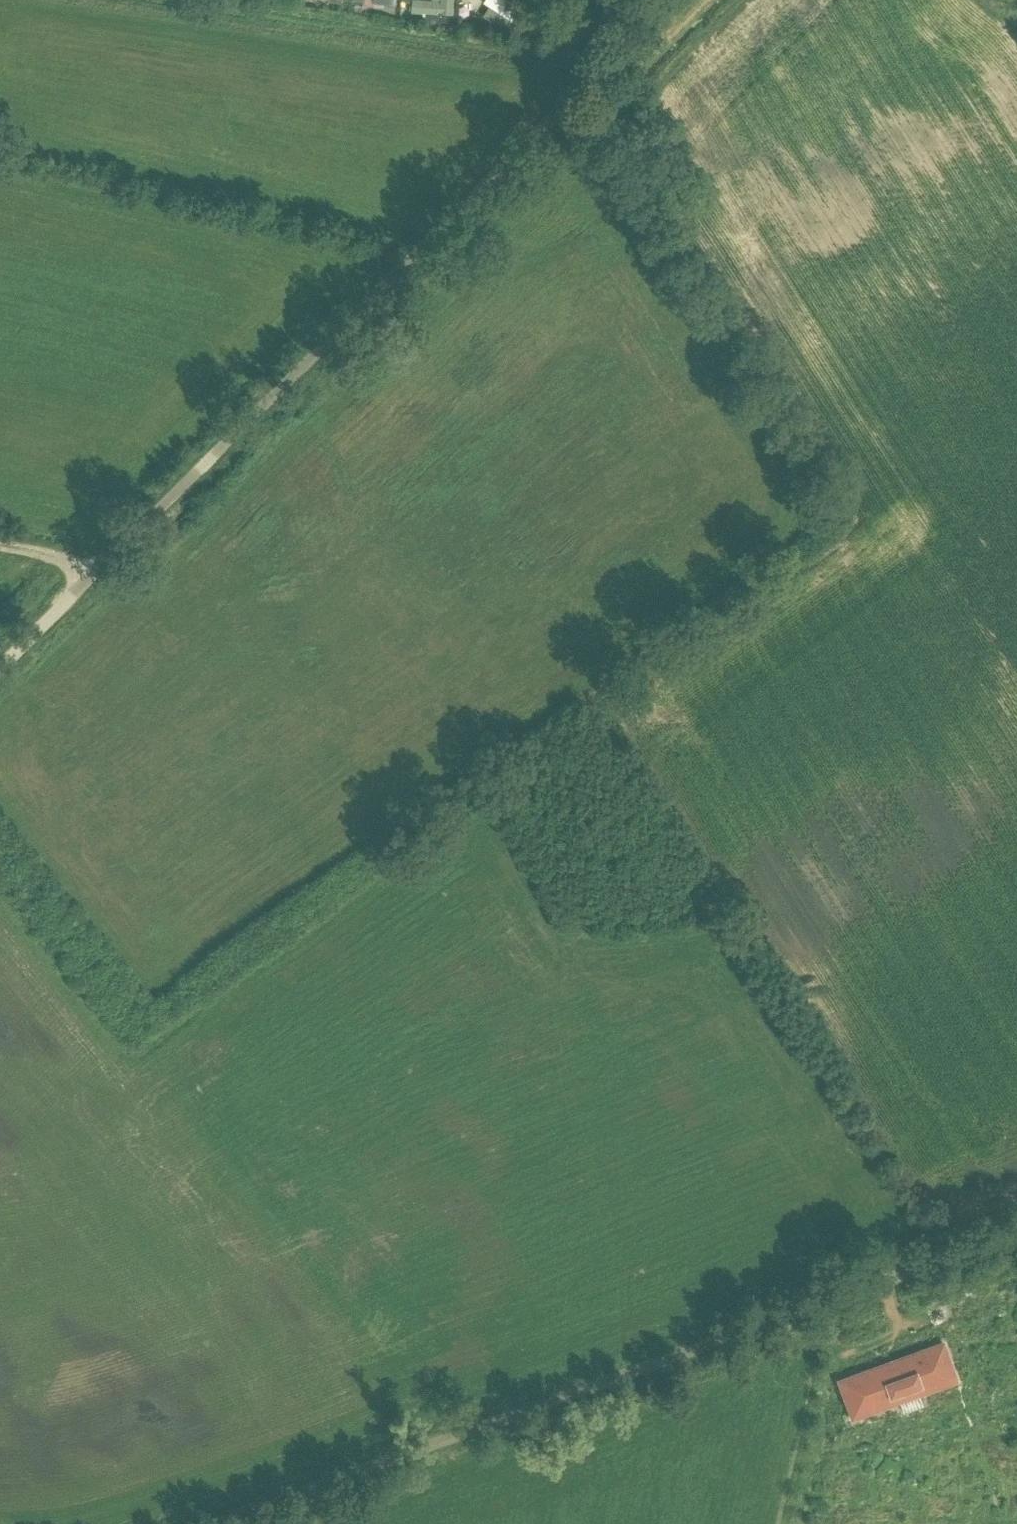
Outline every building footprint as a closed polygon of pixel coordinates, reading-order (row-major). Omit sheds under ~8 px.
[(441,4),(413,2),(412,16),(453,19),(455,0),(441,0),(441,4)] [(503,25),(517,4),(510,0),(490,0),(482,12),(503,25)] [(870,1370),(840,1381),(853,1418),(956,1380),(943,1344),(892,1362),(870,1370)] [(911,1412),(930,1409),(929,1400),(909,1403),(911,1412)]
